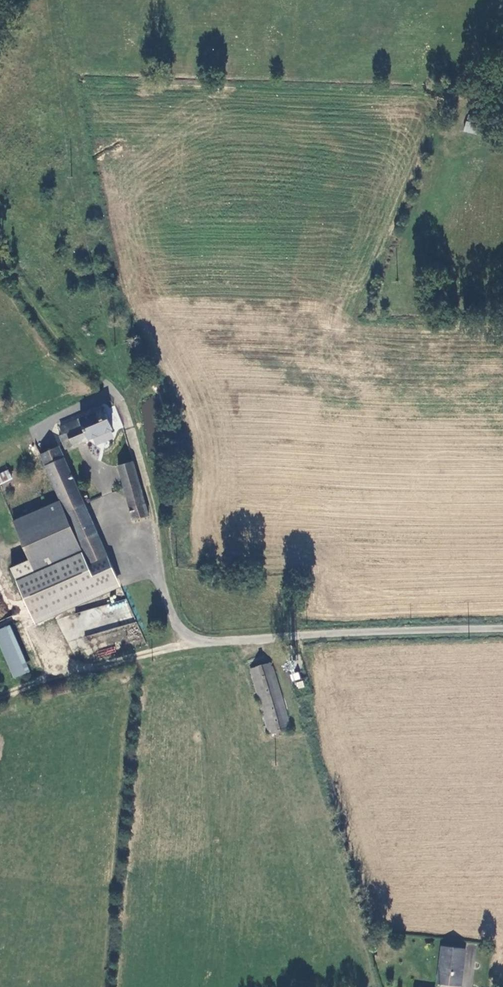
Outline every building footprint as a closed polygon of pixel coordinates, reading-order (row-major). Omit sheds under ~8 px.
[(466,120),(463,131),(476,134),(479,124),(466,120)] [(103,407),(60,425),(62,431),(59,432),(64,446),(111,427),(103,407)] [(64,506),(82,498),(58,442),(39,450),(60,496),(64,506)] [(148,514),(131,459),(115,464),(132,519),(148,514)] [(0,469),(0,478),(11,473),(7,466),(0,469)] [(29,556),(10,564),(31,611),(116,574),(82,498),(64,506),(60,496),(12,517),(29,556)] [(0,624),(0,641),(14,673),(25,668),(5,622),(0,624)] [(252,664),(251,665),(269,725),(271,725),(271,728),(291,722),(290,719),(291,719),(273,658),(272,658),(271,656),(251,662),(252,664)] [(301,672),(299,666),(292,668),(294,674),(301,672)] [(366,939),(365,949),(374,949),(374,939),(366,939)] [(437,946),(436,984),(459,984),(461,947),(437,946)]
